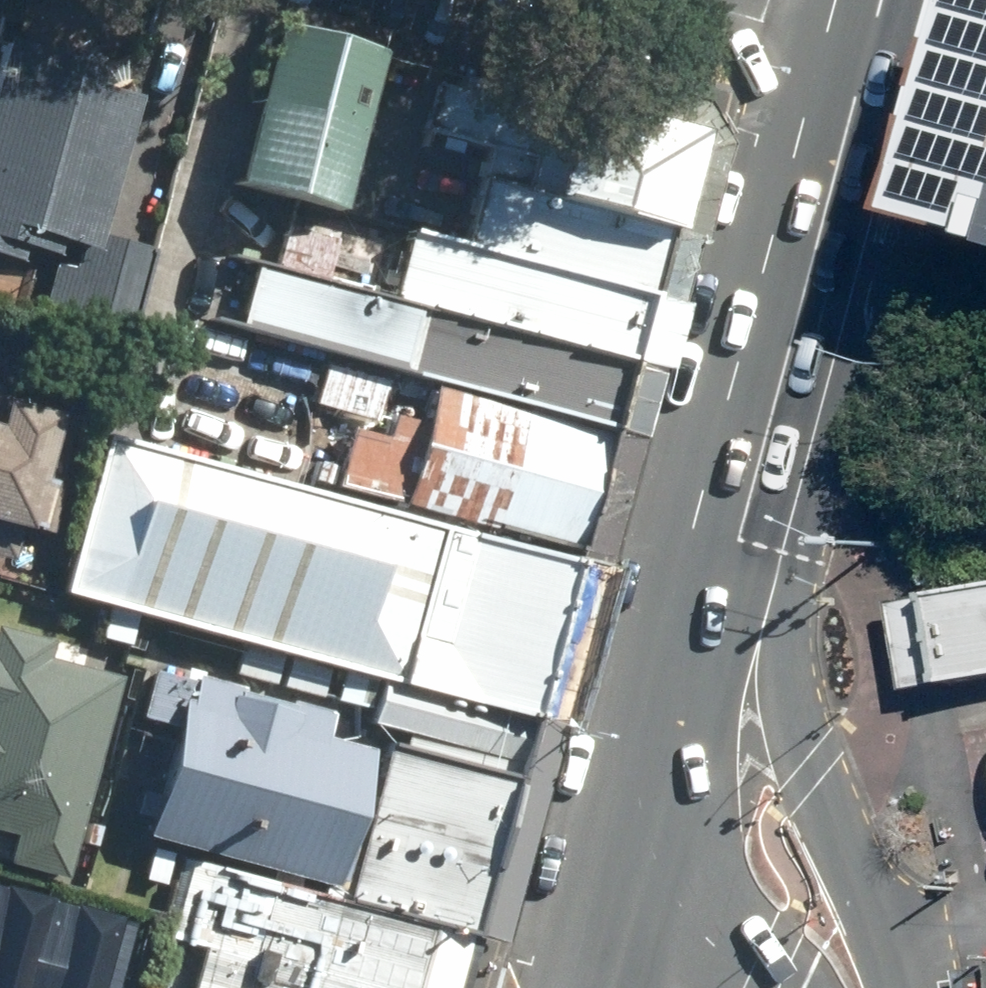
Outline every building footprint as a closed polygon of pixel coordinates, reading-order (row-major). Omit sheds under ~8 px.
[(30,0),(19,0),(0,84),(0,239),(112,264),(165,30),(30,0)] [(375,55),(268,28),(226,186),(332,213),(375,55)] [(450,244),(643,298),(691,135),(430,69),(411,131),(478,150),(450,244)] [(961,225),(985,232),(985,132),(961,225)] [(379,295),(625,361),(643,298),(450,244),(395,230),(379,295)] [(426,383),(604,432),(625,361),(379,295),(244,259),(224,328),(426,383)] [(342,426),(326,483),(571,551),(604,432),(426,383),(409,444),(342,426)] [(0,399),(0,508),(27,512),(46,408),(0,399)] [(95,440),(55,596),(142,619),(370,678),(522,718),(567,564),(95,440)] [(944,685),(985,678),(985,588),(928,598),(944,685)] [(0,649),(0,830),(54,844),(100,676),(0,649)] [(181,673),(138,834),(326,886),(364,749),(319,737),(323,710),(181,673)] [(370,678),(359,722),(509,764),(522,718),(370,678)] [(376,741),(331,899),(461,931),(505,777),(376,741)] [(461,931),(331,899),(167,857),(152,913),(147,934),(193,947),(181,987),(444,987),(461,931)] [(124,922),(0,888),(0,987),(106,987),(124,922)] [(979,964),(965,966),(947,969),(950,987),(983,987),(979,964)]
